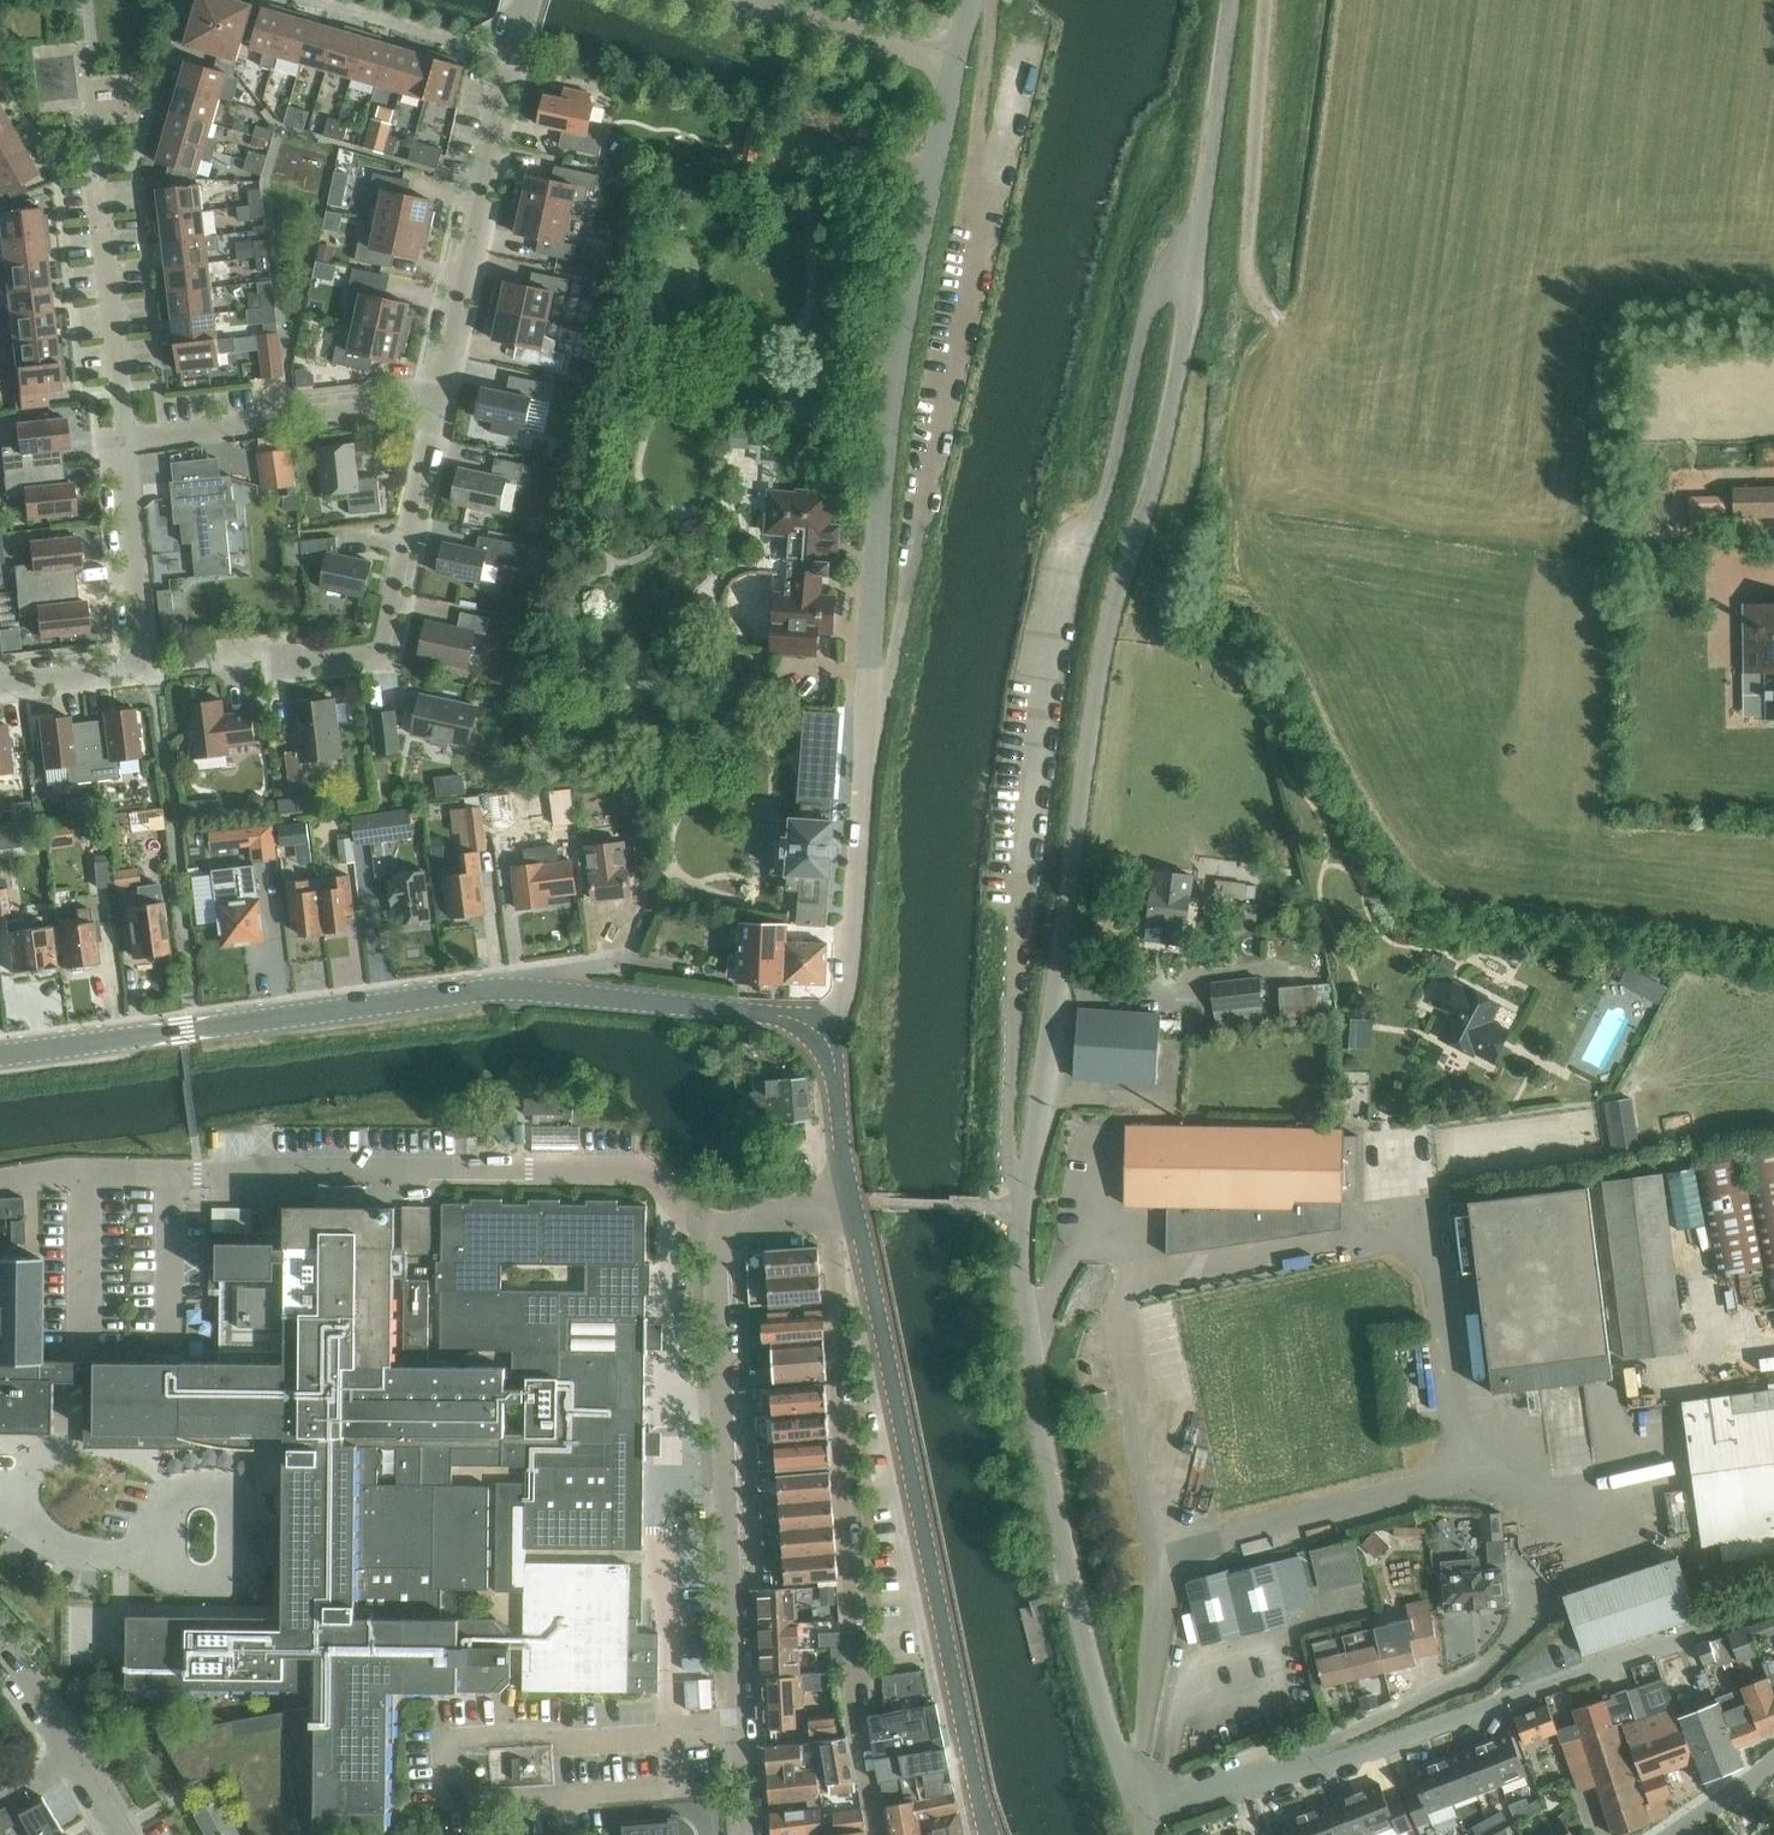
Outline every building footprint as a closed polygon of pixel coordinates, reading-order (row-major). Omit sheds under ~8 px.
[(277,56),(291,9),(273,4),(271,9),(263,7),(259,22),(250,19),(254,5),(239,0),(200,0),(187,45),(205,50),(205,51),(219,55),(216,64),(235,69),(245,39),(254,41),(252,48),(277,56)] [(277,56),(302,63),(314,22),(308,20),(310,15),(291,9),(277,56)] [(302,63),(327,70),(339,30),(314,22),(302,63)] [(327,70),(352,77),(366,31),(347,26),(346,31),(339,30),(327,70)] [(352,77),(377,84),(389,44),(383,42),(384,36),(366,31),(352,77)] [(377,84),(402,92),(414,51),(389,44),(377,84)] [(402,92),(427,99),(440,53),(422,47),(420,53),(414,51),(402,92)] [(440,53),(427,99),(453,106),(465,66),(457,64),(459,58),(440,53)] [(180,66),(175,84),(221,98),(228,72),(187,60),(186,68),(180,66)] [(175,105),(173,111),(213,123),(221,98),(175,84),(169,103),(175,105)] [(589,104),(591,93),(566,88),(563,98),(546,95),(540,125),(571,131),(567,148),(600,155),(604,137),(601,136),(603,126),(591,120),(595,105),(589,104)] [(285,124),(305,130),(310,111),(290,105),(285,124)] [(374,117),(365,147),(375,150),(384,152),(389,134),(393,122),(392,122),(395,109),(380,105),(377,118),(374,117)] [(12,127),(0,107),(0,133),(12,127)] [(165,116),(160,134),(215,151),(218,140),(210,137),(213,123),(173,111),(171,118),(165,116)] [(325,135),(335,138),(340,120),(330,117),(325,135)] [(340,120),(335,138),(345,141),(350,123),(340,120)] [(255,135),(274,140),(276,130),(258,125),(255,135)] [(750,125),(748,137),(767,140),(769,128),(750,125)] [(24,149),(12,127),(0,133),(0,163),(24,149)] [(154,197),(156,216),(204,210),(201,183),(188,185),(187,178),(188,172),(199,174),(203,159),(212,162),(215,151),(160,134),(155,153),(160,155),(158,162),(170,166),(167,176),(169,187),(159,188),(160,196),(154,197)] [(389,134),(384,152),(394,156),(400,137),(389,134)] [(255,135),(252,145),(271,150),(274,140),(255,135)] [(409,160),(438,169),(443,154),(444,149),(414,142),(409,160)] [(0,163),(0,192),(1,195),(7,192),(10,197),(28,191),(23,182),(38,174),(24,149),(0,163)] [(251,150),(248,160),(266,166),(269,155),(251,150)] [(361,181),(363,157),(343,156),(342,180),(361,181)] [(266,166),(248,160),(245,170),(263,175),(266,166)] [(521,183),(517,203),(572,214),(575,198),(587,201),(590,189),(597,191),(600,175),(563,167),(560,181),(529,175),(527,185),(521,183)] [(381,205),(378,218),(432,230),(436,211),(430,210),(433,200),(402,193),(405,179),(375,172),(369,198),(381,205)] [(740,187),(734,193),(736,201),(744,203),(750,197),(747,189),(740,187)] [(250,190),(251,205),(264,203),(263,188),(250,190)] [(1,239),(49,233),(47,214),(41,215),(40,207),(30,208),(29,198),(11,205),(11,210),(0,212),(0,225),(1,239)] [(264,203),(251,205),(253,219),(266,218),(264,203)] [(572,214),(517,203),(513,222),(519,223),(517,233),(548,240),(545,254),(574,260),(578,245),(565,242),(572,214)] [(251,205),(239,206),(240,220),(253,219),(251,205)] [(164,234),(165,241),(207,236),(204,210),(156,216),(158,235),(164,234)] [(432,230),(378,218),(375,233),(362,233),(356,259),(386,266),(389,252),(420,258),(423,248),(428,249),(432,230)] [(1,239),(4,264),(47,259),(46,253),(51,252),(49,233),(1,239)] [(165,241),(168,267),(210,262),(209,251),(221,249),(219,234),(207,236),(165,241)] [(255,241),(257,256),(270,255),(268,239),(255,241)] [(320,244),(317,259),(331,263),(334,247),(320,244)] [(270,255),(257,256),(259,271),(272,269),(270,255)] [(4,264),(7,290),(50,285),(47,259),(4,264)] [(168,267),(171,293),(213,287),(210,262),(168,267)] [(359,308),(356,322),(410,334),(414,315),(409,313),(411,303),(386,298),(391,277),(384,275),(355,269),(353,276),(350,292),(346,306),(359,308)] [(499,290),(495,308),(549,320),(555,292),(567,295),(570,279),(540,273),(537,287),(507,281),(504,291),(499,290)] [(582,300),(602,304),(607,280),(587,276),(582,300)] [(7,290),(11,316),(52,311),(50,285),(7,290)] [(171,293),(174,318),(216,313),(213,287),(171,293)] [(263,308),(276,306),(275,291),(262,293),(263,308)] [(263,308),(251,309),(253,324),(265,323),(278,321),(276,306),(263,308)] [(549,320),(495,308),(490,328),(496,329),(494,339),(525,345),(522,360),(544,365),(563,369),(567,353),(555,351),(558,340),(546,334),(549,320)] [(11,316),(13,342),(55,337),(52,311),(11,316)] [(169,326),(171,345),(219,339),(216,313),(174,318),(175,325),(169,326)] [(410,334),(356,322),(353,336),(340,337),(334,363),(364,369),(367,355),(398,361),(400,352),(406,353),(410,334)] [(259,334),(264,378),(285,376),(279,332),(259,334)] [(13,342),(16,367),(64,362),(62,342),(56,343),(55,337),(13,342)] [(219,339),(171,345),(173,364),(179,363),(180,371),(190,369),(191,376),(210,373),(209,367),(222,366),(221,353),(236,351),(235,337),(219,339)] [(573,355),(569,375),(585,379),(589,359),(573,355)] [(64,362),(16,367),(19,392),(14,393),(16,410),(50,405),(48,391),(62,389),(61,381),(66,381),(64,362)] [(308,370),(296,371),(297,388),(315,387),(314,376),(308,370)] [(194,403),(262,394),(260,373),(192,381),(194,403)] [(477,417),(495,420),(493,431),(518,437),(521,426),(526,427),(532,398),(545,401),(549,383),(518,377),(515,393),(484,387),(477,417)] [(1,447),(4,472),(63,466),(62,449),(69,448),(65,417),(51,419),(50,415),(36,417),(37,421),(17,423),(20,445),(1,447)] [(732,446),(747,447),(749,432),(733,430),(732,446)] [(289,437),(260,440),(260,441),(261,453),(265,481),(266,488),(296,484),(291,450),(289,438),(289,437)] [(320,447),(325,494),(349,491),(351,514),(383,510),(379,477),(360,479),(356,443),(320,447)] [(555,449),(553,459),(569,462),(572,447),(562,444),(555,449)] [(453,503),(500,513),(508,478),(522,480),(525,464),(497,457),(493,474),(461,467),(453,503)] [(200,479),(172,481),(174,495),(176,522),(182,521),(184,544),(198,542),(199,551),(195,551),(198,577),(233,574),(228,520),(240,519),(238,504),(235,504),(233,476),(217,477),(216,465),(199,466),(200,479)] [(63,466),(4,472),(7,498),(25,496),(28,517),(47,516),(47,520),(62,518),(61,514),(75,513),(73,482),(66,483),(63,466)] [(1734,486),(1734,496),(1690,497),(1690,517),(1773,515),(1773,485),(1734,486)] [(296,491),(284,492),(287,513),(299,511),(296,491)] [(794,558),(793,573),(791,594),(778,594),(774,651),(817,654),(819,630),(833,631),(836,598),(821,597),(823,575),(830,575),(834,525),(827,525),(829,496),(772,492),(768,532),(791,534),(789,557),(794,558)] [(14,565),(17,591),(77,584),(75,567),(82,566),(81,560),(78,536),(64,537),(63,533),(49,534),(50,539),(30,541),(33,563),(14,565)] [(438,572),(482,581),(486,561),(526,569),(532,546),(509,541),(480,535),(477,549),(445,542),(438,572)] [(322,587),(365,597),(373,561),(339,554),(337,537),(302,540),(305,565),(327,563),(322,587)] [(77,584),(17,591),(20,616),(38,614),(41,636),(60,634),(60,638),(75,637),(74,632),(88,630),(86,607),(85,600),(79,601),(77,584)] [(172,590),(158,592),(160,621),(175,620),(172,590)] [(1743,674),(1752,674),(1752,685),(1767,685),(1768,717),(1773,717),(1773,603),(1741,603),(1743,674)] [(420,656),(468,667),(476,631),(487,634),(490,617),(463,612),(459,628),(428,621),(427,625),(423,627),(422,635),(424,638),(420,656)] [(433,738),(431,743),(450,747),(451,742),(470,746),(479,706),(422,694),(419,707),(413,734),(433,738)] [(287,752),(290,781),(305,779),(303,760),(341,755),(335,699),(296,704),(301,750),(287,752)] [(187,704),(193,757),(230,753),(230,746),(256,743),(253,711),(226,714),(225,700),(187,704)] [(104,719),(87,721),(95,780),(120,777),(118,759),(139,756),(137,738),(142,737),(140,722),(136,723),(134,709),(104,712),(104,719)] [(374,713),(379,753),(400,751),(396,710),(374,713)] [(806,712),(801,802),(806,802),(805,820),(834,821),(841,714),(806,712)] [(95,780),(87,721),(71,723),(70,716),(39,720),(41,734),(37,735),(38,749),(43,749),(45,767),(67,765),(69,783),(95,780)] [(12,771),(10,753),(14,752),(13,737),(8,738),(7,723),(0,724),(0,773),(12,771)] [(467,779),(468,758),(439,756),(438,777),(467,779)] [(481,795),(466,797),(467,800),(468,808),(482,806),(481,799),(481,795)] [(496,796),(498,823),(514,821),(512,795),(496,796)] [(91,796),(79,798),(81,813),(93,812),(91,796)] [(205,800),(190,800),(191,816),(206,815),(205,800)] [(14,804),(15,824),(31,823),(29,803),(14,804)] [(448,875),(448,879),(445,882),(446,890),(450,892),(452,917),(473,914),(485,913),(483,889),(485,889),(481,852),(487,851),(482,806),(468,808),(473,852),(465,852),(467,872),(448,875)] [(409,811),(377,815),(381,841),(413,837),(416,836),(421,872),(423,871),(424,878),(433,876),(424,809),(409,811)] [(381,841),(377,815),(357,818),(361,844),(372,842),(381,841)] [(778,818),(774,875),(791,876),(790,890),(802,891),(799,924),(827,927),(830,879),(831,879),(832,859),(833,859),(839,855),(839,847),(834,841),(835,822),(834,821),(805,820),(778,818)] [(247,826),(212,830),(214,850),(251,845),(253,860),(255,859),(278,857),(274,823),(249,826),(247,826)] [(307,823),(279,827),(282,845),(310,842),(307,823)] [(20,825),(0,827),(0,848),(22,845),(20,825)] [(443,836),(432,838),(433,847),(444,846),(443,836)] [(339,840),(342,863),(355,861),(353,845),(352,839),(339,840)] [(630,895),(626,864),(635,863),(633,848),(625,849),(625,843),(588,847),(592,878),(595,900),(630,895)] [(513,867),(518,908),(541,905),(540,898),(575,893),(572,861),(558,863),(557,846),(526,850),(528,865),(513,867)] [(182,895),(203,894),(201,859),(179,861),(182,895)] [(93,862),(96,889),(113,888),(110,861),(93,862)] [(254,864),(217,868),(221,903),(217,904),(219,922),(224,921),(227,945),(244,943),(265,940),(263,925),(264,925),(264,921),(263,921),(261,902),(255,863),(254,864)] [(113,869),(115,887),(141,884),(139,866),(127,868),(113,869)] [(395,881),(391,882),(393,901),(394,905),(398,905),(400,923),(429,919),(423,871),(395,875),(395,881)] [(1149,917),(1150,917),(1147,939),(1165,942),(1165,944),(1181,946),(1185,922),(1187,922),(1193,877),(1155,871),(1149,917)] [(331,889),(321,891),(326,932),(347,930),(349,929),(347,914),(353,913),(349,876),(335,877),(329,878),(331,889)] [(302,882),(289,883),(294,920),(301,919),(303,935),(326,932),(321,891),(319,877),(302,879),(302,882)] [(1245,884),(1243,898),(1253,900),(1255,885),(1245,884)] [(4,915),(10,914),(7,888),(0,889),(0,916),(4,915)] [(125,896),(134,957),(168,952),(164,921),(166,921),(164,903),(146,906),(144,893),(141,894),(125,896)] [(58,922),(63,966),(86,963),(96,962),(91,928),(90,928),(88,912),(76,913),(77,919),(58,922)] [(5,922),(12,973),(35,970),(56,967),(50,926),(23,930),(22,920),(5,922)] [(740,982),(785,984),(786,942),(787,942),(788,925),(741,923),(740,926),(729,926),(728,944),(742,945),(740,982)] [(786,942),(785,984),(827,985),(828,944),(787,942),(786,942)] [(1443,953),(1438,963),(1452,970),(1457,961),(1443,953)] [(1631,968),(1622,985),(1639,994),(1648,977),(1631,968)] [(1214,983),(1217,1025),(1331,1014),(1329,983),(1279,988),(1279,982),(1260,984),(1259,978),(1214,983)] [(1454,1013),(1441,1038),(1473,1055),(1499,1004),(1467,988),(1466,989),(1455,984),(1442,1007),(1454,1013)] [(1075,1077),(1158,1083),(1162,1016),(1080,1011),(1075,1077)] [(1343,1019),(1341,1047),(1356,1048),(1358,1020),(1343,1019)] [(1344,1105),(1370,1106),(1371,1072),(1344,1072),(1344,1105)] [(767,1081),(756,1082),(758,1107),(770,1106),(771,1124),(812,1121),(809,1078),(767,1081)] [(1669,1115),(1690,1110),(1687,1097),(1665,1102),(1669,1115)] [(532,1098),(523,1098),(523,1113),(533,1113),(571,1113),(571,1098),(532,1098)] [(1613,1101),(1622,1156),(1640,1153),(1631,1098),(1613,1101)] [(579,1126),(532,1126),(532,1152),(579,1153),(579,1131),(579,1126)] [(1169,1205),(1168,1253),(1342,1228),(1343,1201),(1357,1201),(1358,1137),(1343,1137),(1344,1130),(1337,1130),(1182,1127),(1128,1126),(1127,1204),(1169,1205)] [(1773,1307),(1773,1150),(1745,1155),(1773,1307)] [(1698,1167),(1719,1275),(1763,1266),(1743,1158),(1698,1167)] [(1603,1182),(1626,1359),(1686,1351),(1664,1174),(1603,1182)] [(1450,1204),(1460,1276),(1478,1274),(1494,1394),(1614,1378),(1589,1187),(1450,1204)] [(25,1244),(23,1196),(0,1197),(0,1245),(25,1244)] [(289,1234),(256,1234),(253,1234),(221,1234),(221,1309),(221,1351),(266,1352),(266,1362),(97,1360),(97,1379),(96,1433),(180,1434),(180,1437),(199,1443),(218,1448),(238,1451),(247,1452),(256,1452),(256,1434),(286,1434),(286,1443),(286,1491),(286,1493),(285,1493),(285,1500),(286,1500),(285,1532),(271,1532),(271,1539),(271,1547),(285,1547),(285,1579),(284,1579),(284,1587),(285,1587),(284,1616),(255,1616),(255,1615),(248,1615),(221,1615),(213,1614),(213,1615),(201,1615),(201,1614),(196,1614),(196,1615),(169,1615),(169,1614),(161,1614),(129,1614),(128,1687),(161,1687),(161,1688),(168,1688),(168,1687),(195,1688),(200,1688),(212,1688),(220,1688),(247,1688),(247,1689),(254,1689),(254,1688),(282,1689),(289,1689),(318,1689),(318,1706),(209,1726),(161,1735),(188,1782),(240,1772),(252,1834),(302,1834),(282,1726),(318,1727),(318,1738),(317,1738),(317,1743),(318,1743),(317,1770),(317,1778),(317,1805),(316,1805),(316,1810),(317,1810),(317,1827),(389,1828),(389,1811),(390,1811),(390,1806),(389,1806),(390,1778),(390,1771),(390,1741),(395,1741),(396,1690),(460,1691),(490,1691),(494,1691),(512,1673),(512,1636),(494,1618),(460,1618),(443,1618),(444,1598),(444,1588),(490,1589),(491,1485),(454,1484),(454,1464),(503,1465),(528,1465),(527,1504),(515,1504),(514,1586),(525,1586),(524,1673),(524,1690),(629,1691),(630,1632),(631,1563),(527,1562),(527,1548),(615,1549),(645,1549),(646,1460),(647,1460),(648,1454),(645,1454),(645,1450),(655,1451),(656,1443),(656,1436),(646,1436),(646,1432),(648,1432),(648,1426),(646,1426),(646,1386),(647,1354),(649,1354),(649,1348),(647,1348),(647,1345),(656,1345),(657,1336),(657,1328),(647,1328),(647,1324),(649,1324),(649,1318),(647,1318),(648,1294),(652,1294),(653,1263),(648,1263),(648,1205),(620,1205),(620,1200),(588,1200),(588,1205),(562,1204),(562,1200),(531,1199),(531,1204),(504,1204),(504,1199),(473,1198),(473,1203),(444,1203),(444,1207),(443,1260),(438,1260),(438,1291),(443,1292),(442,1349),(514,1350),(514,1377),(507,1377),(507,1367),(445,1366),(445,1361),(429,1361),(430,1279),(406,1279),(405,1349),(395,1349),(396,1261),(396,1208),(289,1207),(289,1234)] [(432,1255),(432,1208),(404,1207),(404,1255),(432,1255)] [(225,1209),(214,1209),(214,1234),(221,1234),(253,1234),(253,1209),(225,1209)] [(748,1251),(750,1278),(822,1275),(820,1247),(748,1251)] [(55,1433),(55,1379),(22,1378),(22,1364),(38,1364),(38,1360),(39,1257),(0,1257),(0,1433),(55,1433)] [(822,1275),(750,1278),(750,1284),(751,1306),(757,1306),(823,1302),(822,1275)] [(770,1320),(765,1320),(765,1335),(752,1336),(749,1336),(750,1341),(766,1341),(766,1343),(825,1340),(824,1311),(807,1312),(807,1318),(790,1319),(790,1313),(788,1312),(769,1314),(770,1320)] [(773,1344),(775,1383),(827,1380),(824,1341),(773,1344)] [(22,1378),(55,1379),(75,1379),(97,1379),(97,1360),(75,1360),(38,1360),(38,1364),(22,1364),(22,1378)] [(755,1389),(757,1416),(828,1413),(826,1385),(755,1389)] [(1685,1402),(1703,1545),(1722,1542),(1724,1560),(1773,1554),(1773,1389),(1685,1402)] [(1112,1411),(1108,1394),(1096,1397),(1100,1414),(1112,1411)] [(757,1416),(759,1444),(830,1439),(828,1413),(757,1416)] [(830,1439),(759,1444),(761,1471),(832,1467),(830,1439)] [(767,1489),(768,1502),(768,1503),(833,1499),(831,1472),(759,1476),(760,1490),(767,1489)] [(782,1515),(783,1528),(783,1529),(835,1526),(833,1499),(768,1503),(768,1502),(761,1502),(762,1516),(782,1515)] [(1498,1512),(1482,1514),(1484,1540),(1487,1540),(1489,1562),(1507,1560),(1506,1538),(1503,1512),(1498,1512)] [(784,1542),(785,1555),(785,1556),(837,1553),(835,1526),(783,1529),(783,1528),(763,1529),(764,1543),(784,1542)] [(1394,1526),(1394,1536),(1415,1537),(1415,1527),(1394,1526)] [(1374,1531),(1361,1544),(1369,1552),(1382,1538),(1374,1531)] [(1194,1579),(1189,1585),(1204,1644),(1291,1623),(1287,1610),(1313,1604),(1309,1586),(1321,1582),(1364,1572),(1356,1540),(1312,1551),(1312,1550),(1298,1553),(1299,1556),(1230,1573),(1230,1570),(1194,1579)] [(785,1556),(785,1555),(765,1556),(766,1570),(786,1569),(787,1583),(839,1580),(837,1553),(785,1556)] [(1678,1557),(1564,1595),(1569,1609),(1584,1655),(1698,1616),(1678,1557)] [(1444,1574),(1448,1611),(1506,1606),(1503,1569),(1444,1574)] [(760,1589),(762,1623),(799,1622),(797,1587),(760,1589)] [(837,1587),(823,1587),(824,1603),(838,1603),(837,1587)] [(1410,1621),(1376,1629),(1387,1672),(1417,1664),(1416,1658),(1421,1657),(1420,1651),(1437,1647),(1437,1635),(1432,1616),(1429,1598),(1406,1602),(1410,1621)] [(814,1625),(832,1626),(833,1612),(815,1611),(814,1625)] [(1750,1625),(1755,1639),(1773,1633),(1773,1617),(1750,1625)] [(762,1623),(763,1650),(800,1648),(799,1622),(762,1623)] [(1750,1625),(1729,1633),(1739,1661),(1760,1654),(1755,1639),(1750,1625)] [(682,1656),(706,1655),(704,1626),(681,1628),(682,1656)] [(1376,1629),(1346,1635),(1356,1679),(1387,1672),(1376,1629)] [(643,1632),(630,1632),(629,1691),(656,1691),(661,1690),(661,1672),(661,1633),(643,1632)] [(1356,1679),(1346,1635),(1313,1643),(1324,1686),(1356,1679)] [(842,1636),(826,1636),(826,1648),(842,1648),(842,1636)] [(1715,1660),(1718,1667),(1732,1661),(1722,1636),(1697,1644),(1703,1664),(1715,1660)] [(1453,1669),(1489,1656),(1482,1638),(1446,1651),(1453,1669)] [(763,1650),(764,1677),(798,1675),(801,1675),(801,1661),(800,1648),(763,1650)] [(817,1648),(800,1648),(801,1661),(818,1660),(817,1648)] [(1674,1652),(1658,1658),(1664,1675),(1665,1678),(1688,1670),(1681,1650),(1674,1652)] [(1770,1683),(1773,1694),(1773,1658),(1763,1661),(1770,1683)] [(898,1672),(894,1673),(897,1694),(901,1694),(930,1690),(927,1668),(898,1672)] [(684,1701),(708,1699),(707,1671),(683,1672),(684,1701)] [(798,1675),(764,1677),(767,1728),(799,1726),(798,1706),(799,1706),(798,1675)] [(1598,1785),(1615,1834),(1618,1834),(1651,1824),(1651,1822),(1671,1815),(1665,1799),(1673,1797),(1664,1774),(1696,1762),(1678,1716),(1677,1712),(1674,1705),(1665,1678),(1614,1696),(1624,1722),(1614,1725),(1582,1737),(1599,1785),(1598,1785)] [(1745,1692),(1762,1738),(1773,1733),(1773,1694),(1770,1683),(1745,1692)] [(1738,1690),(1718,1698),(1736,1748),(1762,1738),(1745,1692),(1739,1694),(1738,1690)] [(873,1736),(877,1758),(947,1748),(943,1724),(939,1703),(934,1704),(933,1698),(928,1694),(897,1699),(893,1705),(894,1711),(870,1715),(873,1736)] [(1563,1744),(1563,1745),(1575,1740),(1582,1737),(1614,1725),(1611,1718),(1617,1716),(1611,1698),(1574,1711),(1579,1726),(1558,1731),(1561,1744),(1563,1744)] [(1717,1698),(1677,1712),(1678,1716),(1696,1762),(1703,1782),(1744,1766),(1717,1698)] [(1561,1744),(1558,1731),(1549,1706),(1515,1719),(1525,1745),(1557,1733),(1561,1744)] [(810,1715),(812,1742),(818,1770),(827,1769),(829,1785),(831,1785),(856,1781),(850,1737),(838,1739),(836,1712),(810,1715)] [(1511,1733),(1486,1742),(1498,1773),(1502,1785),(1527,1775),(1511,1733)] [(1580,1792),(1598,1785),(1599,1785),(1582,1737),(1575,1740),(1563,1745),(1580,1792)] [(818,1770),(812,1742),(803,1743),(767,1745),(770,1798),(771,1802),(788,1801),(823,1799),(818,1770)] [(1486,1742),(1462,1751),(1478,1794),(1502,1785),(1498,1773),(1486,1742)] [(881,1781),(903,1777),(951,1769),(947,1748),(877,1758),(881,1781)] [(1462,1751),(1437,1761),(1454,1804),(1478,1794),(1462,1751)] [(1454,1804),(1437,1761),(1412,1771),(1420,1789),(1406,1795),(1419,1826),(1433,1821),(1429,1813),(1454,1804)] [(903,1777),(908,1802),(955,1791),(951,1769),(903,1777)] [(856,1781),(831,1785),(833,1795),(859,1792),(856,1781)] [(1356,1793),(1372,1834),(1400,1834),(1399,1833),(1413,1828),(1401,1797),(1388,1802),(1381,1783),(1356,1793)] [(891,1834),(923,1834),(920,1818),(959,1811),(956,1800),(955,1791),(908,1802),(886,1806),(891,1834)] [(1332,1802),(1345,1834),(1372,1834),(1356,1793),(1332,1802)] [(197,1810),(211,1834),(223,1834),(239,1826),(223,1796),(219,1799),(197,1810)] [(32,1831),(35,1834),(62,1834),(67,1832),(64,1827),(45,1797),(20,1813),(32,1831)] [(1526,1806),(1530,1815),(1546,1807),(1541,1798),(1526,1806)] [(1308,1811),(1317,1834),(1345,1834),(1332,1802),(1308,1811)] [(825,1808),(772,1814),(775,1834),(828,1834),(825,1808)] [(837,1834),(866,1831),(863,1810),(834,1814),(837,1834)] [(959,1811),(920,1818),(923,1834),(966,1834),(959,1811)] [(1308,1811),(1283,1821),(1288,1834),(1317,1834),(1308,1811)] [(1502,1811),(1488,1819),(1492,1827),(1507,1820),(1502,1811)] [(483,1824),(484,1814),(456,1812),(456,1822),(483,1824)] [(1227,1815),(1203,1824),(1206,1833),(1230,1824),(1227,1815)] [(1551,1834),(1583,1834),(1587,1832),(1581,1816),(1568,1826),(1561,1817),(1549,1826),(1554,1833),(1551,1834)] [(697,1834),(696,1831),(694,1827),(692,1824),(687,1820),(684,1818),(680,1817),(676,1817),(673,1817),(617,1822),(618,1834),(697,1834)] [(1488,1819),(1473,1827),(1478,1834),(1479,1834),(1492,1827),(1488,1819)] [(223,1834),(244,1834),(239,1826),(223,1834)]
